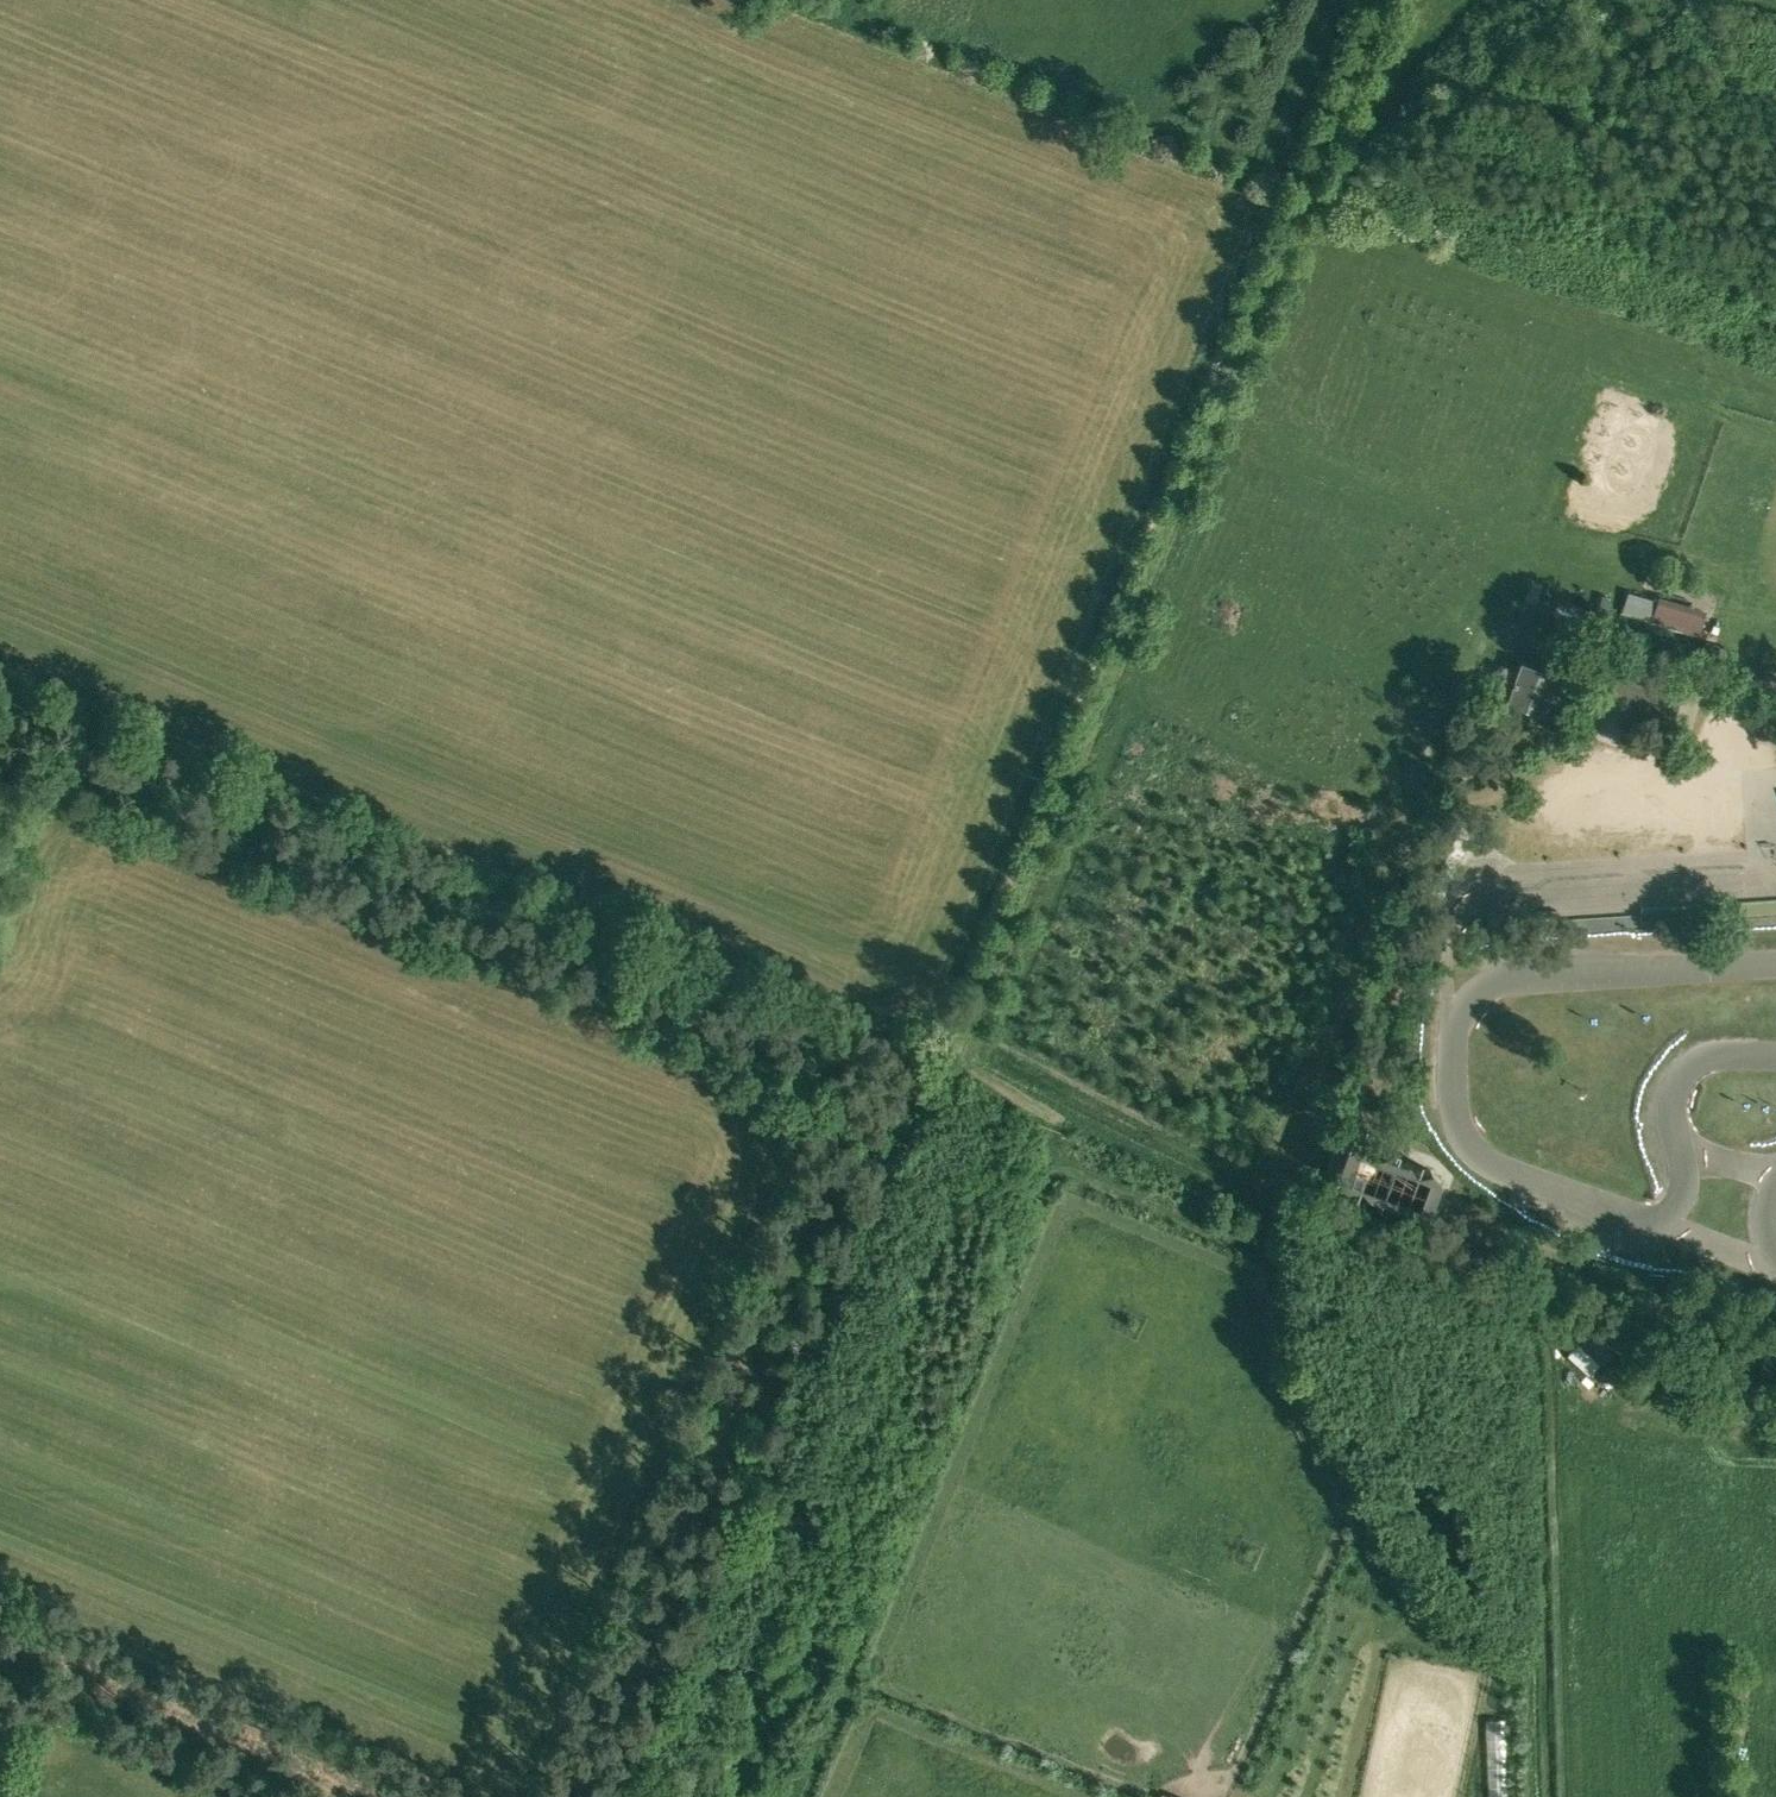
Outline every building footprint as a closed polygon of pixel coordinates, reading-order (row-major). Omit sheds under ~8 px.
[(1609,597),(1600,595),(1596,614),(1605,617),(1609,597)] [(1652,596),(1647,614),(1693,627),(1698,608),(1653,596),(1652,596)] [(1731,649),(1707,642),(1704,654),(1727,661),(1731,649)] [(1521,662),(1506,702),(1543,716),(1553,689),(1566,693),(1576,667),(1543,655),(1538,668),(1521,662)] [(1681,693),(1613,673),(1602,708),(1671,728),(1681,693)] [(1615,720),(1613,743),(1627,745),(1630,721),(1615,720)] [(1295,1092),(1309,1081),(1300,1070),(1286,1081),(1295,1092)] [(1249,1120),(1251,1139),(1268,1136),(1265,1117),(1249,1120)] [(1563,1328),(1600,1366),(1628,1339),(1591,1301),(1563,1328)]
